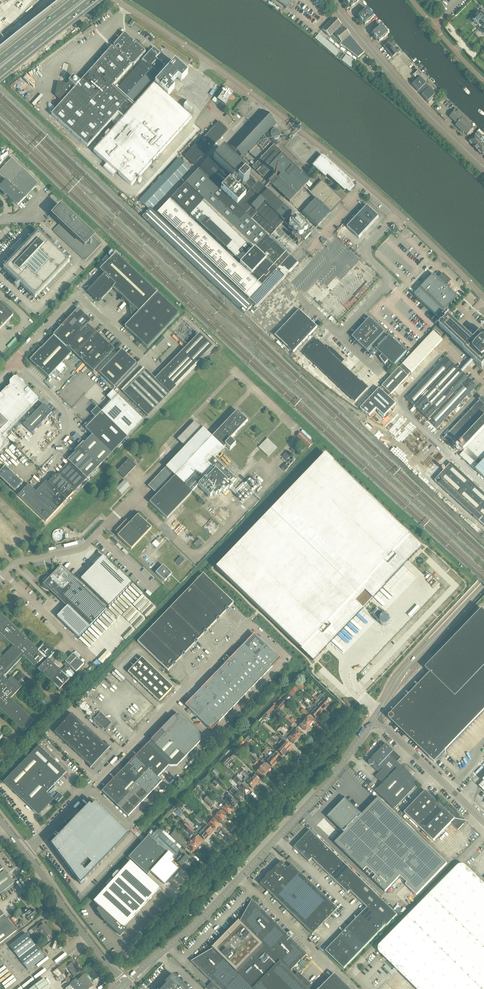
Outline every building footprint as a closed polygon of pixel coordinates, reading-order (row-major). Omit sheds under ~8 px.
[(291,1),(292,0),(275,0),(286,8),(291,1)] [(362,12),(361,12),(361,13),(360,13),(360,14),(359,14),(357,16),(360,19),(359,20),(362,23),(362,22),(365,25),(367,23),(368,23),(368,22),(369,22),(370,22),(370,21),(371,20),(373,18),(371,15),(369,11),(368,12),(366,9),(364,11),(363,11),(362,11),(362,12)] [(483,10),(473,21),(480,27),(483,23),(483,11),(483,10)] [(364,53),(341,26),(341,25),(333,18),(322,30),(329,37),(332,34),(334,36),(333,37),(335,40),(337,38),(341,43),(339,44),(357,58),(364,53)] [(380,26),(378,28),(377,28),(376,29),(375,29),(375,30),(374,31),(372,33),(374,36),(373,37),(376,40),(377,39),(379,42),(381,40),(382,40),(383,39),(384,39),(384,38),(385,38),(385,37),(388,35),(385,32),(386,32),(383,28),(383,29),(380,26)] [(154,84),(161,77),(158,75),(165,67),(156,59),(160,53),(154,48),(142,61),(143,61),(118,89),(120,92),(118,94),(112,88),(133,64),(134,65),(134,64),(145,53),(145,52),(124,34),(124,33),(124,34),(80,83),(73,77),(68,82),(68,83),(69,83),(66,87),(65,86),(59,85),(56,95),(63,101),(51,115),(87,147),(118,114),(123,119),(111,133),(108,131),(105,135),(107,137),(93,152),(106,164),(103,168),(112,176),(116,172),(131,186),(191,119),(163,93),(163,92),(154,84)] [(392,57),(397,54),(400,51),(390,38),(383,45),(384,46),(383,47),(392,57)] [(174,62),(161,77),(154,84),(163,92),(168,96),(174,89),(170,86),(177,78),(181,81),(187,74),(174,62)] [(412,76),(413,76),(417,80),(412,85),(429,103),(440,93),(423,75),(422,75),(418,71),(412,76)] [(226,89),(219,99),(218,100),(224,104),(229,98),(230,99),(233,94),(233,95),(233,94),(226,89)] [(192,105),(191,105),(190,104),(189,104),(189,103),(188,103),(187,103),(186,104),(185,104),(184,105),(184,106),(183,106),(183,107),(183,108),(183,109),(184,110),(184,111),(185,111),(185,112),(186,112),(187,112),(188,113),(189,112),(190,112),(191,111),(192,110),(192,109),(192,108),(192,107),(192,106),(192,105)] [(262,110),(250,123),(229,145),(243,159),(257,145),(263,150),(270,143),(264,137),(276,124),(262,110)] [(455,112),(450,117),(457,124),(456,126),(464,134),(464,133),(467,136),(474,129),(470,126),(471,126),(465,120),(466,118),(458,111),(456,113),(455,112)] [(201,140),(185,157),(194,165),(209,148),(207,146),(209,144),(211,146),(227,130),(219,123),(201,141),(201,140)] [(276,140),(277,139),(278,139),(279,138),(279,137),(280,136),(280,135),(279,134),(279,133),(278,132),(277,132),(277,131),(276,131),(275,131),(274,131),(273,132),(272,132),(272,133),(271,134),(271,135),(271,136),(271,137),(272,138),(272,139),(273,139),(274,140),(275,140),(276,140)] [(473,146),(480,140),(477,137),(479,136),(479,135),(480,134),(479,132),(469,141),(473,146)] [(483,140),(483,139),(483,138),(483,137),(480,140),(473,146),(478,151),(483,145),(483,141),(483,140)] [(273,174),(272,174),(266,180),(268,182),(269,183),(272,186),(275,189),(278,192),(282,195),(281,195),(282,195),(285,198),(285,199),(286,199),(289,202),(290,202),(292,199),(293,199),(293,198),(309,181),(310,181),(273,146),(253,168),(262,177),(269,170),(273,174)] [(189,169),(181,161),(178,159),(139,201),(149,210),(142,217),(244,314),(251,307),(253,309),(297,262),(290,256),(298,247),(278,228),(284,222),(288,225),(288,226),(288,227),(288,228),(289,228),(289,229),(290,229),(291,229),(292,229),(292,230),(292,231),(292,232),(293,232),(293,233),(294,233),(295,233),(296,233),(296,234),(296,235),(297,236),(297,237),(298,237),(299,237),(300,237),(304,240),(310,234),(306,231),(306,230),(306,229),(306,228),(305,228),(305,227),(304,227),(303,227),(302,227),(302,226),(302,225),(301,224),(301,223),(300,223),(299,223),(298,223),(298,222),(298,221),(297,220),(296,219),(295,219),(294,219),(293,219),(293,220),(292,220),(292,221),(291,222),(291,223),(287,219),(291,215),(287,211),(288,211),(287,210),(286,210),(284,208),(283,207),(280,204),(279,203),(279,204),(276,201),(277,201),(276,200),(275,200),(273,198),(273,197),(272,196),(272,197),(269,194),(268,193),(267,192),(266,192),(258,184),(245,197),(228,182),(231,178),(235,182),(236,181),(237,181),(242,185),(241,186),(242,186),(248,179),(248,178),(248,179),(244,175),(244,174),(243,174),(246,172),(223,150),(213,161),(210,158),(158,212),(160,217),(151,209),(189,169)] [(327,175),(344,191),(345,190),(349,193),(354,188),(350,185),(352,183),(322,156),(312,166),(325,178),(327,175)] [(10,199),(17,206),(38,184),(12,159),(0,171),(0,176),(5,181),(0,186),(0,189),(4,193),(4,194),(3,194),(3,195),(4,195),(4,196),(5,196),(6,196),(6,195),(10,198),(10,199)] [(301,214),(316,228),(342,201),(321,181),(309,193),(315,199),(301,214)] [(347,228),(359,239),(379,217),(367,207),(347,228)] [(52,216),(56,220),(60,224),(53,231),(85,261),(101,244),(62,208),(62,209),(60,211),(59,209),(52,216)] [(19,252),(13,258),(3,269),(35,298),(69,262),(38,232),(22,249),(20,248),(18,250),(19,252)] [(112,288),(130,305),(138,313),(124,327),(136,338),(147,348),(179,314),(127,265),(115,254),(99,270),(103,274),(87,292),(96,300),(98,301),(100,299),(101,300),(112,288)] [(434,275),(414,296),(438,318),(458,297),(448,288),(450,287),(448,285),(448,284),(450,281),(443,275),(439,279),(434,275)] [(13,316),(13,314),(0,302),(0,329),(13,316)] [(70,317),(66,321),(79,334),(88,325),(91,321),(78,309),(70,317)] [(275,336),(293,353),(317,327),(299,310),(275,336)] [(474,339),(473,341),(472,339),(471,338),(467,334),(466,334),(466,333),(462,330),(461,329),(459,326),(456,324),(455,323),(451,320),(451,319),(450,319),(448,317),(443,323),(442,323),(441,323),(441,324),(440,325),(440,326),(439,327),(441,328),(441,329),(442,329),(446,333),(446,334),(447,334),(449,336),(451,338),(452,338),(452,339),(453,339),(457,343),(457,344),(458,344),(462,348),(462,349),(463,349),(464,350),(464,351),(468,355),(468,356),(469,356),(476,363),(477,364),(482,368),(483,366),(483,334),(482,332),(476,338),(475,338),(475,339),(474,339)] [(385,332),(370,318),(352,337),(367,351),(385,332)] [(54,336),(53,336),(66,348),(67,347),(79,334),(66,321),(61,326),(62,326),(53,335),(54,336)] [(92,329),(88,325),(79,334),(67,347),(76,356),(97,333),(92,329)] [(367,414),(369,416),(376,409),(384,417),(390,411),(394,407),(396,404),(388,397),(390,394),(391,395),(408,376),(407,376),(411,372),(411,373),(442,340),(440,338),(441,336),(435,330),(434,331),(433,331),(388,380),(368,401),(360,409),(363,412),(364,412),(366,414),(367,414)] [(106,342),(97,333),(76,356),(85,364),(106,342)] [(164,368),(166,369),(156,379),(145,370),(123,393),(147,417),(170,393),(169,393),(175,387),(173,386),(212,347),(199,335),(182,352),(180,351),(164,368)] [(66,348),(53,336),(41,349),(40,349),(30,360),(37,368),(37,367),(48,377),(71,353),(66,348)] [(388,361),(394,366),(406,352),(389,336),(377,350),(382,355),(380,358),(379,358),(385,366),(385,365),(385,364),(388,361)] [(344,361),(335,352),(331,348),(328,351),(317,341),(304,354),(355,402),(368,388),(341,363),(344,361)] [(114,350),(106,342),(85,364),(93,372),(114,350)] [(99,373),(107,381),(129,357),(121,350),(99,373)] [(129,357),(107,381),(114,387),(136,364),(129,357)] [(407,399),(413,405),(437,428),(476,386),(446,357),(407,399)] [(56,370),(58,372),(59,372),(63,368),(65,366),(62,363),(60,366),(56,370)] [(0,394),(0,452),(8,443),(2,437),(38,399),(31,392),(31,389),(27,389),(24,386),(25,385),(17,378),(14,378),(9,382),(9,385),(10,386),(7,388),(0,394)] [(97,408),(94,410),(124,441),(143,421),(113,391),(108,397),(112,401),(101,412),(97,408)] [(457,426),(445,439),(453,447),(457,443),(459,444),(458,445),(464,451),(460,456),(475,470),(483,460),(483,418),(483,417),(482,417),(483,415),(483,399),(482,397),(479,401),(480,402),(457,426)] [(52,413),(43,404),(23,425),(32,433),(52,413)] [(124,441),(94,410),(92,413),(96,417),(85,429),(92,435),(84,443),(83,442),(74,451),(75,452),(67,460),(70,463),(69,464),(68,463),(58,473),(59,474),(58,475),(55,475),(55,476),(54,476),(52,477),(52,478),(48,483),(46,481),(36,492),(28,484),(18,495),(46,522),(73,493),(124,441)] [(211,437),(195,421),(179,437),(187,445),(148,486),(157,495),(149,503),(167,519),(192,493),(192,492),(198,486),(210,497),(212,495),(214,497),(218,493),(218,494),(221,492),(223,494),(228,489),(229,490),(232,487),(231,486),(236,480),(214,459),(219,453),(221,454),(224,450),(223,449),(226,446),(230,450),(235,445),(230,439),(247,421),(237,411),(211,437)] [(300,432),(297,436),(296,437),(308,448),(312,444),(300,432)] [(7,438),(14,445),(18,441),(11,434),(7,438)] [(258,448),(268,457),(277,448),(267,439),(258,448)] [(282,457),(286,461),(290,457),(286,453),(282,457)] [(365,606),(371,600),(372,599),(404,565),(407,562),(408,561),(409,560),(411,558),(411,557),(419,549),(421,547),(418,544),(407,533),(406,532),(404,530),(389,516),(366,494),(343,472),(326,456),(325,454),(324,454),(322,457),(299,481),(238,545),(215,568),(217,570),(262,612),(312,661),(314,659),(320,653),(325,648),(326,647),(326,646),(329,643),(330,643),(362,609),(363,608),(365,606)] [(282,469),(284,471),(285,472),(288,468),(295,460),(293,458),(286,466),(285,465),(282,469)] [(117,471),(124,478),(136,466),(129,459),(117,471)] [(476,470),(483,478),(483,461),(476,470)] [(462,506),(483,526),(483,493),(451,463),(441,474),(435,481),(462,506)] [(14,492),(23,483),(5,466),(0,471),(0,478),(14,492)] [(116,489),(121,495),(130,486),(124,480),(116,489)] [(117,536),(121,540),(131,550),(151,528),(137,515),(117,536)] [(152,544),(156,548),(163,540),(160,536),(152,544)] [(199,539),(195,543),(193,544),(197,548),(202,542),(199,539)] [(94,565),(92,568),(91,569),(88,572),(87,573),(84,576),(83,577),(80,580),(88,587),(95,594),(95,593),(96,594),(95,594),(108,607),(116,599),(126,589),(131,583),(123,575),(118,571),(117,573),(106,562),(107,560),(103,556),(101,558),(94,565)] [(175,562),(179,566),(185,560),(181,556),(175,562)] [(155,573),(164,582),(172,574),(163,565),(155,573)] [(97,601),(89,593),(80,585),(61,567),(54,575),(53,575),(45,584),(41,580),(30,591),(57,617),(78,638),(88,628),(106,610),(97,601)] [(203,574),(192,585),(222,615),(233,603),(225,596),(203,574)] [(192,585),(181,597),(211,626),(222,615),(192,585)] [(181,597),(170,608),(200,637),(211,626),(181,597)] [(170,608),(159,619),(189,649),(200,637),(170,608)] [(377,618),(381,613),(378,609),(373,614),(377,618)] [(425,678),(402,702),(399,705),(395,709),(387,717),(395,724),(399,728),(411,739),(419,747),(429,757),(435,763),(446,752),(445,751),(483,711),(483,611),(482,609),(434,658),(425,668),(430,673),(429,674),(425,678)] [(24,732),(34,721),(10,699),(13,696),(16,693),(18,691),(22,687),(10,676),(8,678),(7,680),(4,677),(23,656),(27,660),(59,690),(69,680),(64,675),(66,672),(67,673),(65,675),(70,679),(75,674),(70,670),(69,671),(68,670),(71,667),(76,672),(84,664),(73,654),(71,656),(68,659),(65,662),(68,664),(66,667),(62,670),(61,672),(58,669),(55,667),(53,664),(48,660),(54,653),(44,643),(37,649),(1,614),(2,614),(0,613),(0,634),(13,646),(0,660),(0,709),(24,732)] [(159,619),(148,631),(178,660),(189,649),(159,619)] [(178,660),(148,631),(137,642),(160,664),(167,671),(178,660)] [(242,646),(255,659),(267,646),(256,635),(255,635),(254,634),(247,641),(242,646)] [(242,646),(231,658),(244,670),(247,667),(251,663),(255,659),(242,646)] [(275,664),(280,659),(279,657),(267,646),(255,659),(268,671),(273,666),(275,664)] [(140,656),(133,663),(138,669),(145,661),(140,656)] [(244,670),(231,658),(219,669),(232,682),(236,678),(240,674),(244,670)] [(255,659),(251,663),(264,675),(268,671),(255,659)] [(138,669),(144,674),(151,667),(145,661),(138,669)] [(126,671),(131,676),(138,669),(133,663),(126,671)] [(251,663),(247,667),(260,679),(264,675),(251,663)] [(144,674),(149,679),(156,672),(151,667),(144,674)] [(244,670),(257,683),(260,679),(247,667),(244,670)] [(131,676),(137,681),(144,674),(138,669),(131,676)] [(208,681),(221,694),(225,690),(229,686),(232,682),(219,669),(208,681)] [(240,674),(253,687),(257,683),(244,670),(240,674)] [(149,679),(155,684),(162,677),(156,672),(149,679)] [(137,681),(142,686),(149,679),(144,674),(137,681)] [(240,674),(236,678),(249,691),(253,687),(240,674)] [(155,684),(160,690),(167,682),(162,677),(155,684)] [(236,678),(232,682),(246,695),(249,691),(236,678)] [(142,686),(148,692),(155,684),(149,679),(142,686)] [(197,693),(210,705),(214,701),(217,698),(221,694),(208,681),(197,693)] [(299,681),(295,685),(301,691),(305,687),(299,681)] [(167,682),(160,690),(166,695),(173,688),(171,686),(167,682)] [(229,686),(242,699),(246,695),(232,682),(229,686)] [(148,692),(153,697),(160,690),(155,684),(148,692)] [(229,686),(225,690),(238,702),(242,699),(229,686)] [(160,690),(153,697),(157,700),(159,702),(166,695),(160,690)] [(225,690),(221,694),(234,706),(238,702),(225,690)] [(198,718),(210,705),(197,693),(192,698),(185,705),(186,707),(198,718)] [(231,710),(234,706),(221,694),(217,698),(231,710)] [(320,694),(317,698),(318,699),(322,703),(326,707),(330,703),(320,694)] [(82,698),(76,704),(79,707),(85,700),(82,698)] [(217,698),(214,701),(227,714),(231,710),(217,698)] [(316,701),(314,703),(315,704),(317,706),(323,711),(326,707),(322,703),(318,699),(317,698),(317,699),(318,699),(316,701)] [(307,699),(304,702),(311,707),(319,715),(323,711),(317,706),(315,704),(314,703),(315,703),(313,705),(307,699)] [(276,706),(280,710),(287,704),(282,700),(276,706)] [(214,701),(210,705),(223,718),(227,714),(214,701)] [(311,707),(304,702),(302,704),(301,705),(303,707),(304,706),(308,710),(307,711),(316,719),(319,715),(311,707)] [(221,720),(223,718),(210,705),(198,718),(209,729),(211,730),(215,726),(216,725),(218,723),(221,720)] [(305,711),(299,705),(297,708),(301,712),(303,714),(305,711)] [(270,713),(268,711),(262,717),(263,719),(264,720),(270,713)] [(173,717),(162,729),(188,754),(200,742),(199,735),(177,713),(173,717)] [(88,764),(89,764),(90,768),(110,747),(110,746),(110,747),(106,745),(71,714),(54,732),(88,764)] [(95,720),(105,729),(110,723),(100,714),(95,720)] [(293,729),(290,732),(298,739),(300,737),(302,734),(299,732),(299,731),(295,727),(295,726),(293,724),(297,720),(291,715),(288,719),(286,717),(283,720),(293,729)] [(308,716),(303,721),(310,727),(311,724),(313,721),(311,719),(311,718),(308,716)] [(303,721),(301,723),(300,722),(298,724),(299,725),(299,726),(302,728),(305,731),(307,728),(308,728),(310,727),(303,721)] [(277,732),(281,735),(282,737),(286,733),(280,728),(277,732)] [(162,729),(147,744),(169,766),(177,766),(188,754),(162,729)] [(286,733),(282,737),(286,740),(288,739),(290,740),(294,743),(296,741),(298,739),(290,732),(287,735),(286,733)] [(282,740),(279,744),(280,745),(287,752),(289,750),(288,749),(291,747),(285,742),(286,740),(282,737),(281,735),(279,737),(282,740)] [(147,744),(136,756),(149,769),(158,777),(169,766),(147,744)] [(280,745),(279,744),(278,744),(281,746),(278,748),(276,746),(274,748),(275,749),(282,756),(285,753),(287,752),(280,745)] [(372,766),(372,765),(380,772),(375,777),(382,784),(375,791),(394,809),(419,783),(397,762),(401,758),(386,744),(383,747),(382,745),(381,745),(380,746),(380,747),(381,748),(371,759),(372,760),(371,760),(370,761),(369,761),(369,762),(369,763),(369,764),(369,765),(370,765),(371,766),(372,766)] [(63,797),(59,793),(53,799),(46,793),(66,772),(39,746),(3,782),(15,793),(16,795),(18,796),(38,816),(51,803),(54,806),(63,797)] [(228,757),(232,761),(237,756),(233,752),(228,757)] [(275,753),(271,757),(277,763),(278,761),(278,760),(280,758),(275,753)] [(277,763),(271,757),(269,755),(264,759),(266,761),(272,767),(274,764),(275,765),(277,763)] [(136,756),(124,768),(138,781),(149,769),(136,756)] [(250,758),(254,762),(266,773),(268,771),(268,772),(270,769),(264,763),(264,764),(262,762),(260,765),(258,763),(256,761),(256,760),(252,756),(250,758)] [(221,763),(226,767),(231,761),(227,757),(221,763)] [(266,773),(254,762),(253,764),(255,766),(257,768),(255,770),(256,772),(262,777),(266,773)] [(124,768),(113,779),(127,792),(138,781),(124,768)] [(149,769),(138,781),(127,792),(115,804),(128,817),(162,781),(158,777),(149,769)] [(243,769),(241,771),(256,784),(257,783),(258,783),(259,782),(259,781),(259,780),(258,779),(259,778),(255,774),(254,775),(251,772),(249,775),(243,769)] [(243,783),(248,788),(249,786),(252,788),(253,788),(254,787),(254,786),(256,784),(241,771),(240,772),(242,775),(245,777),(249,781),(247,783),(245,781),(243,783)] [(248,788),(243,783),(236,777),(233,780),(239,786),(238,788),(245,795),(246,795),(247,795),(248,794),(248,793),(249,791),(247,789),(248,788)] [(102,791),(115,804),(127,792),(113,779),(106,787),(102,791)] [(244,796),(238,791),(235,794),(234,796),(240,802),(240,801),(241,801),(242,800),(242,799),(243,798),(243,797),(244,796)] [(425,791),(413,804),(404,813),(433,841),(451,823),(458,830),(466,821),(467,821),(462,820),(462,819),(461,818),(447,805),(443,808),(425,791)] [(220,797),(219,798),(232,809),(234,808),(234,807),(235,807),(236,806),(236,805),(237,804),(227,794),(225,797),(227,798),(224,801),(220,797)] [(214,804),(207,797),(204,800),(205,801),(204,801),(206,803),(206,802),(209,805),(209,806),(210,807),(211,807),(214,804)] [(405,885),(413,892),(416,895),(447,864),(378,797),(361,815),(360,814),(361,814),(345,798),(335,809),(327,817),(343,832),(344,833),(334,843),(363,871),(367,868),(375,876),(372,880),(385,892),(400,876),(407,883),(405,885)] [(232,809),(219,798),(216,800),(224,807),(222,809),(228,814),(229,814),(230,812),(232,810),(232,809)] [(89,805),(80,814),(76,818),(68,826),(64,830),(60,834),(50,844),(55,851),(65,865),(80,885),(84,881),(127,836),(127,835),(118,826),(94,804),(94,803),(91,807),(89,805)] [(173,812),(174,812),(177,815),(179,817),(183,813),(177,808),(173,812)] [(214,815),(215,816),(215,817),(214,817),(220,822),(221,821),(222,821),(224,820),(224,819),(226,817),(220,811),(219,811),(219,810),(214,815)] [(204,820),(198,815),(195,818),(201,823),(204,820)] [(209,823),(212,826),(215,829),(215,828),(216,828),(217,827),(217,826),(219,824),(212,817),(207,822),(209,823)] [(201,828),(203,830),(209,835),(211,833),(210,833),(213,831),(208,826),(205,823),(201,828)] [(185,824),(183,826),(183,827),(191,835),(194,831),(185,824)] [(197,848),(190,840),(187,843),(175,831),(173,833),(171,831),(170,832),(166,828),(164,831),(166,832),(185,850),(187,847),(189,849),(193,852),(195,849),(196,850),(197,848)] [(103,921),(106,923),(120,936),(126,930),(124,927),(160,888),(146,876),(147,875),(150,872),(155,876),(158,873),(153,869),(165,857),(169,861),(180,849),(158,829),(150,838),(148,836),(128,858),(132,861),(131,862),(130,861),(95,900),(93,901),(93,902),(99,907),(96,910),(103,920),(104,921),(103,921)] [(209,835),(203,830),(198,834),(204,840),(207,837),(209,835)] [(319,851),(325,845),(309,830),(309,831),(310,831),(305,836),(304,835),(304,836),(319,851)] [(194,835),(190,840),(197,848),(199,846),(201,843),(198,839),(194,835)] [(299,841),(314,856),(319,851),(304,836),(304,837),(300,842),(299,841)] [(309,862),(312,859),(314,856),(299,841),(298,841),(299,842),(295,847),(294,846),(293,847),(309,862)] [(312,859),(319,866),(332,852),(325,845),(319,851),(314,856),(312,859)] [(319,866),(326,873),(339,859),(332,852),(319,866)] [(175,861),(181,866),(187,859),(182,854),(175,861)] [(326,873),(334,879),(347,866),(339,859),(326,873)] [(258,883),(306,929),(315,920),(323,912),(331,903),(291,865),(288,868),(280,861),(279,861),(280,862),(275,867),(275,866),(274,867),(275,867),(270,872),(269,871),(269,872),(270,873),(265,878),(264,877),(264,878),(260,883),(259,882),(258,883)] [(168,862),(158,873),(164,880),(165,879),(165,878),(168,874),(169,876),(173,872),(174,873),(177,870),(168,862)] [(465,866),(464,865),(463,865),(462,865),(461,865),(460,865),(459,865),(458,866),(457,866),(380,945),(379,945),(379,946),(379,947),(378,947),(378,948),(378,949),(378,950),(378,951),(379,951),(379,952),(379,953),(380,953),(380,954),(381,954),(416,988),(483,988),(483,885),(465,866)] [(14,883),(4,871),(2,873),(1,871),(3,870),(0,866),(0,894),(14,883)] [(334,879),(341,886),(354,873),(347,866),(334,879)] [(348,893),(350,891),(361,880),(354,873),(341,886),(348,893)] [(350,891),(367,908),(386,925),(386,926),(397,915),(361,880),(350,891)] [(191,961),(211,982),(212,982),(215,985),(214,985),(218,988),(307,988),(290,971),(307,954),(252,900),(240,920),(230,937),(231,938),(229,940),(228,940),(191,961)] [(337,909),(331,903),(323,912),(329,917),(337,909)] [(28,908),(21,914),(20,915),(23,919),(26,917),(29,921),(37,915),(36,913),(35,910),(34,911),(33,909),(30,911),(28,908)] [(360,913),(360,914),(379,932),(386,925),(367,908),(361,914),(360,913)] [(16,931),(0,910),(0,944),(16,931)] [(323,912),(315,920),(320,926),(329,917),(323,912)] [(353,921),(372,940),(379,932),(360,914),(359,914),(360,915),(354,921),(353,921)] [(315,920),(306,929),(312,934),(320,926),(315,920)] [(346,928),(365,947),(372,940),(353,921),(352,921),(353,922),(347,929),(346,928)] [(31,929),(34,932),(38,929),(45,939),(52,934),(49,929),(48,930),(44,924),(40,927),(38,925),(31,929)] [(339,935),(358,954),(365,947),(346,928),(345,928),(346,929),(340,936),(339,935)] [(10,946),(28,970),(44,958),(26,934),(10,946)] [(332,942),(332,943),(351,961),(358,954),(339,935),(338,936),(339,936),(333,943),(332,942)] [(351,961),(332,943),(332,944),(326,950),(325,949),(325,950),(344,969),(351,961)] [(63,970),(67,967),(74,977),(81,971),(78,967),(77,968),(73,962),(69,965),(67,962),(61,967),(63,970)] [(84,975),(86,977),(88,975),(93,982),(100,977),(93,967),(86,973),(84,975)] [(57,969),(52,973),(60,982),(64,978),(57,969)] [(172,974),(165,982),(167,984),(162,988),(187,988),(172,974)] [(334,974),(319,988),(349,988),(334,974)] [(69,984),(73,988),(89,988),(93,986),(84,975),(77,981),(76,979),(69,984)] [(44,979),(31,988),(51,988),(44,979)]
